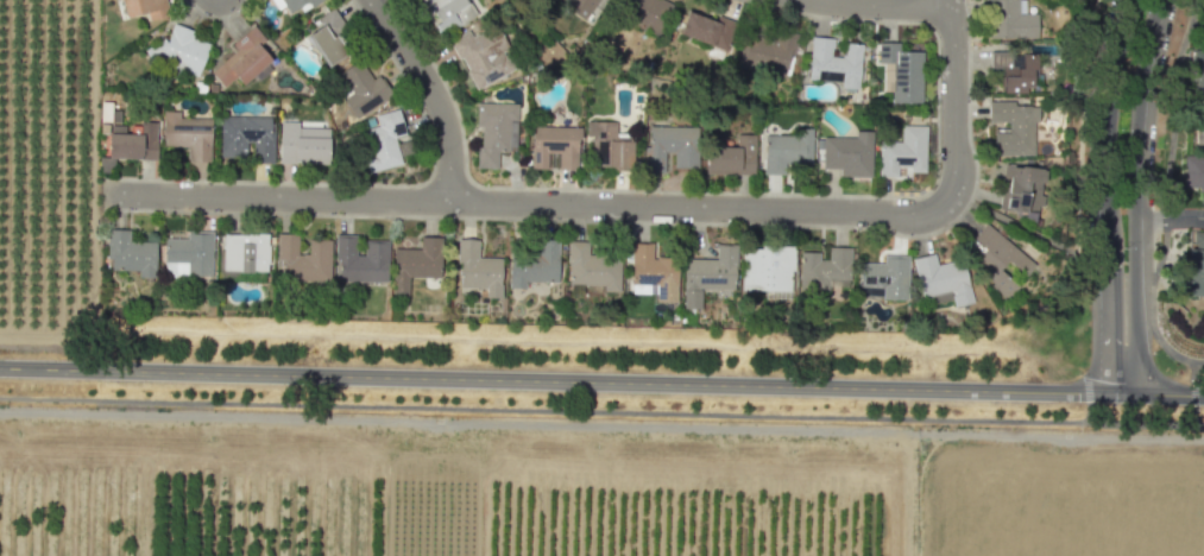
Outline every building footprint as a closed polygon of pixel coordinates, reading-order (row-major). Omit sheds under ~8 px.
[(120,1),(120,0),(166,0),(170,15),(149,21),(147,15),(127,20),(122,1),(120,1)] [(283,2),(281,0),(318,0),(310,5),(310,4),(302,8),(297,2),(289,11),(283,2)] [(430,12),(423,0),(469,0),(477,12),(441,34),(435,25),(436,25),(434,20),(439,17),(434,11),(430,12)] [(571,8),(577,0),(596,0),(584,18),(571,8)] [(614,11),(620,0),(669,0),(674,2),(657,34),(614,11)] [(988,36),(988,0),(1017,0),(1017,11),(1036,11),(1036,36),(988,36)] [(307,30),(320,20),(316,15),(333,5),(346,24),(335,31),(347,49),(327,63),(307,30)] [(679,29),(687,6),(717,17),(718,12),(738,20),(735,31),(733,31),(727,49),(711,43),(711,40),(679,29)] [(196,74),(182,69),(172,72),(163,56),(152,63),(143,48),(162,34),(164,39),(171,20),(194,29),(191,34),(209,42),(196,74)] [(448,39),(467,27),(472,34),(496,21),(509,46),(502,50),(503,52),(508,50),(516,65),(477,87),(466,68),(467,68),(461,55),(459,57),(448,39)] [(240,81),(234,74),(222,84),(209,69),(235,46),(231,42),(252,23),(265,37),(257,42),(270,55),(240,81)] [(742,64),(749,31),(763,34),(763,33),(775,36),(777,26),(799,31),(794,53),(789,52),(784,74),(742,64)] [(1194,31),(1203,31),(1203,120),(1189,120),(1190,49),(1194,49),(1194,31)] [(808,76),(812,40),(811,40),(811,33),(834,36),(833,45),(832,45),(831,53),(841,55),(843,39),(863,42),(863,48),(862,48),(858,87),(840,84),(841,80),(808,76)] [(880,39),(900,39),(900,48),(924,49),(922,100),(893,100),(894,61),(878,61),(880,39)] [(1002,89),(1002,71),(1002,64),(990,65),(989,48),(1010,48),(1010,52),(1021,52),(1022,50),(1036,51),(1036,64),(1032,65),(1032,83),(1025,83),(1025,89),(1002,89)] [(339,70),(359,57),(372,76),(377,72),(390,93),(355,116),(342,96),(352,89),(339,70)] [(988,99),(1014,99),(1014,102),(1029,102),(1029,103),(1038,103),(1038,119),(1034,119),(1034,153),(992,152),(992,126),(1008,126),(1008,120),(988,120),(988,99)] [(475,100),(517,101),(517,118),(509,118),(509,150),(497,149),(497,166),(475,165),(477,144),(480,144),(481,124),(475,124),(475,100)] [(364,127),(377,122),(374,113),(398,106),(405,132),(393,135),(401,162),(367,171),(364,156),(371,153),(364,127)] [(160,143),(162,108),(178,108),(178,115),(210,116),(209,159),(187,159),(188,144),(160,143)] [(219,154),(220,113),(270,114),(270,120),(273,121),(272,160),(252,160),(252,139),(245,139),(245,154),(219,154)] [(105,151),(106,129),(138,129),(138,119),(155,119),(153,157),(139,157),(139,156),(106,154),(106,151),(105,151)] [(591,164),(592,134),(586,134),(586,119),(616,120),(616,138),(633,139),(632,165),(591,164)] [(878,175),(880,139),(902,139),(902,122),(927,124),(926,170),(909,170),(909,165),(899,165),(897,175),(878,175)] [(530,166),(531,124),(580,125),(580,137),(578,138),(578,168),(557,166),(559,150),(547,150),(547,166),(530,166)] [(643,168),(644,145),(649,144),(649,124),(698,125),(696,165),(674,165),(674,150),(664,150),(664,169),(643,168)] [(278,160),(279,138),(292,138),(294,125),(314,125),(314,133),(327,133),(327,162),(278,160)] [(764,171),(765,132),(796,133),(796,125),(813,126),(812,160),(784,160),(784,172),(764,171)] [(1203,147),(1203,127),(1195,126),(1195,146),(1203,147)] [(705,171),(706,157),(707,157),(708,143),(736,143),(737,132),(755,132),(755,172),(705,171)] [(822,166),(824,134),(874,135),(871,175),(840,173),(840,166),(822,166)] [(1184,154),(1203,154),(1203,187),(1184,187),(1184,154)] [(1017,165),(1019,162),(1041,164),(1041,170),(1045,170),(1042,206),(1036,204),(1036,213),(997,209),(998,194),(1006,195),(1007,181),(1001,181),(1003,164),(1017,165)] [(982,246),(970,235),(984,220),(1034,263),(1025,274),(1006,258),(998,266),(1017,284),(1006,298),(989,284),(992,282),(970,263),(978,253),(977,252),(982,246)] [(107,267),(107,257),(106,257),(106,227),(128,228),(128,239),(155,240),(153,276),(137,276),(138,268),(107,267)] [(163,260),(163,236),(185,236),(187,228),(212,229),(210,274),(187,273),(187,260),(163,260)] [(221,268),(222,230),(246,232),(246,230),(267,230),(266,242),(269,242),(267,261),(266,261),(266,270),(253,270),(253,271),(238,270),(238,268),(221,268)] [(278,278),(279,257),(276,257),(276,232),(297,232),(297,253),(301,252),(307,252),(307,236),(330,238),(329,278),(278,278)] [(339,279),(339,257),(334,257),(335,232),(355,233),(355,253),(364,253),(364,238),(387,238),(387,258),(386,258),(386,279),(339,279)] [(391,295),(393,246),(420,246),(420,234),(441,235),(440,276),(408,274),(408,295),(391,295)] [(460,285),(460,259),(456,260),(458,236),(478,238),(478,254),(500,255),(499,295),(486,295),(486,286),(460,285)] [(509,286),(510,249),(536,251),(537,236),(559,238),(557,280),(525,280),(525,286),(509,286)] [(569,283),(569,264),(567,264),(568,238),(588,239),(588,252),(620,253),(620,290),(604,289),(604,284),(569,283)] [(631,284),(632,240),(653,240),(653,257),(656,257),(656,254),(679,254),(677,284),(676,284),(676,299),(655,301),(656,284),(631,284)] [(683,307),(685,257),(717,257),(717,241),(737,242),(736,288),(701,286),(701,307),(683,307)] [(742,288),(742,246),(761,246),(761,242),(795,244),(795,268),(792,268),(790,290),(742,288)] [(1186,244),(1203,244),(1203,295),(1186,295),(1186,244)] [(800,288),(800,249),(820,249),(820,258),(828,258),(830,245),(851,245),(851,278),(828,277),(828,289),(800,288)] [(921,297),(910,257),(933,251),(935,263),(962,257),(972,301),(954,305),(951,293),(953,292),(952,289),(921,297)] [(858,283),(859,260),(882,260),(882,253),(907,253),(907,298),(881,297),(882,285),(858,283)]
